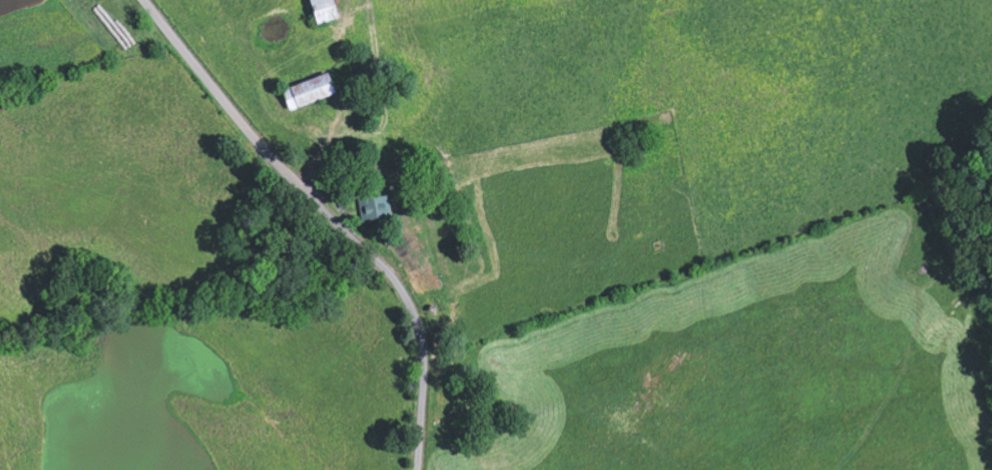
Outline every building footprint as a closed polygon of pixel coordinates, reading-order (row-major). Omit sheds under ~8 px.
[(340,93),(333,72),(285,87),(292,109),(340,93)] [(362,220),(392,217),(390,195),(360,198),(362,220)]
